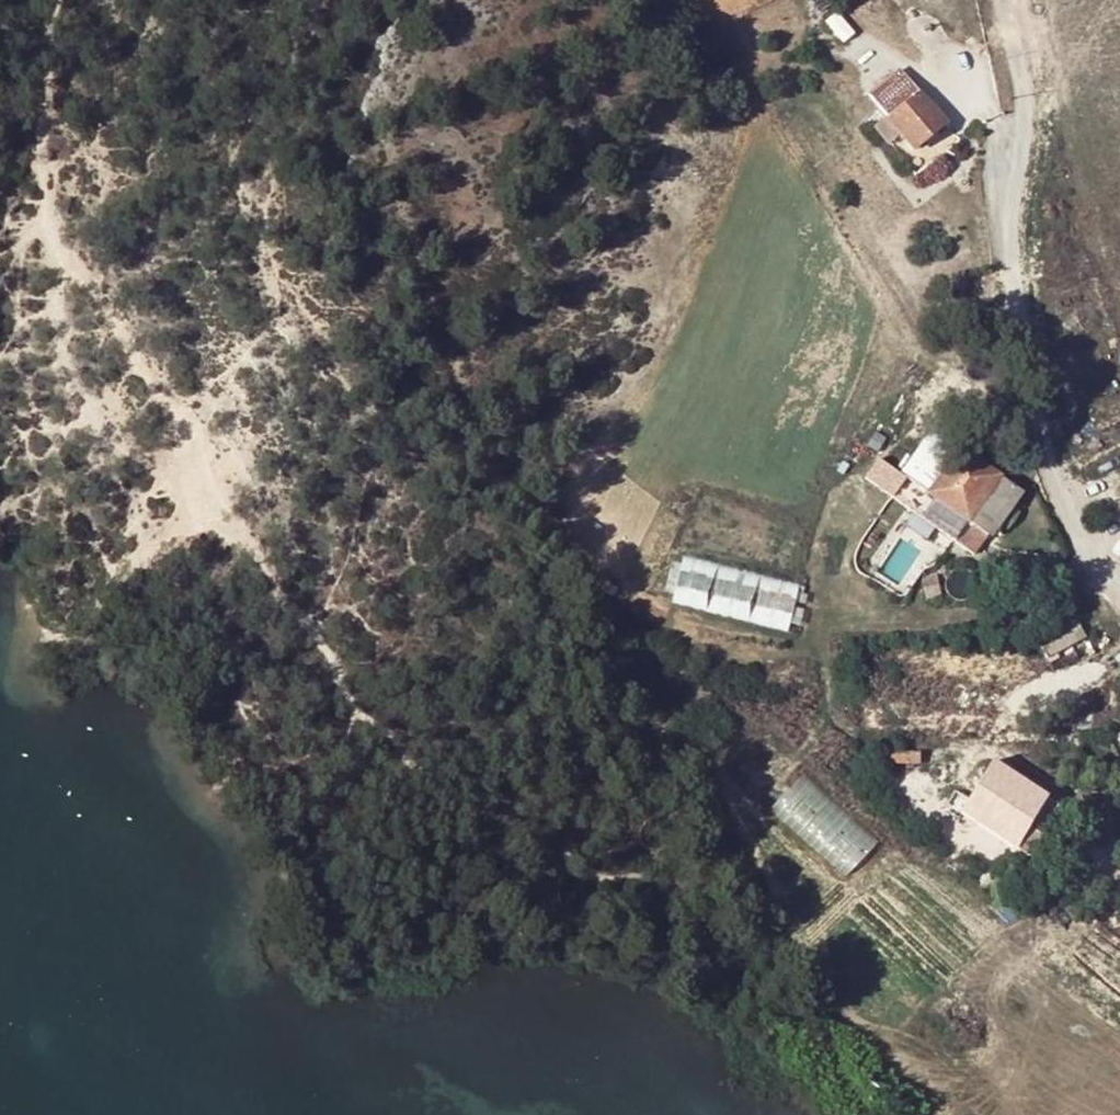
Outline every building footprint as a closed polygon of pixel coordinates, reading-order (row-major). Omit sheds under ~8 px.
[(901,71),(870,95),(886,117),(911,150),(943,126),(901,71)] [(973,532),(979,524),(972,519),(1002,480),(935,433),(891,497),(955,541),(964,526),(973,532)] [(883,457),(868,477),(892,494),(906,474),(883,457)] [(1018,491),(1002,480),(972,519),(979,524),(990,532),(1018,491)] [(976,589),(976,587),(976,586),(976,584),(975,581),(973,577),(971,575),(969,573),(966,572),(962,571),(960,571),(957,572),(955,573),(952,574),(949,577),(948,580),(946,583),(946,586),(946,591),(949,596),(952,599),(953,599),(958,601),(960,602),(963,602),(966,601),(969,600),(972,598),(974,595),(975,592),(976,589)] [(936,575),(920,579),(926,600),(942,596),(936,575)] [(1074,621),(1037,643),(1052,673),(1091,652),(1074,621)] [(905,745),(884,747),(885,766),(926,762),(925,750),(905,751),(905,745)] [(959,793),(951,807),(1023,857),(1057,805),(993,762),(967,798),(959,793)] [(805,774),(778,806),(822,845),(849,813),(805,774)] [(881,1089),(870,1097),(879,1109),(891,1100),(881,1089)]
